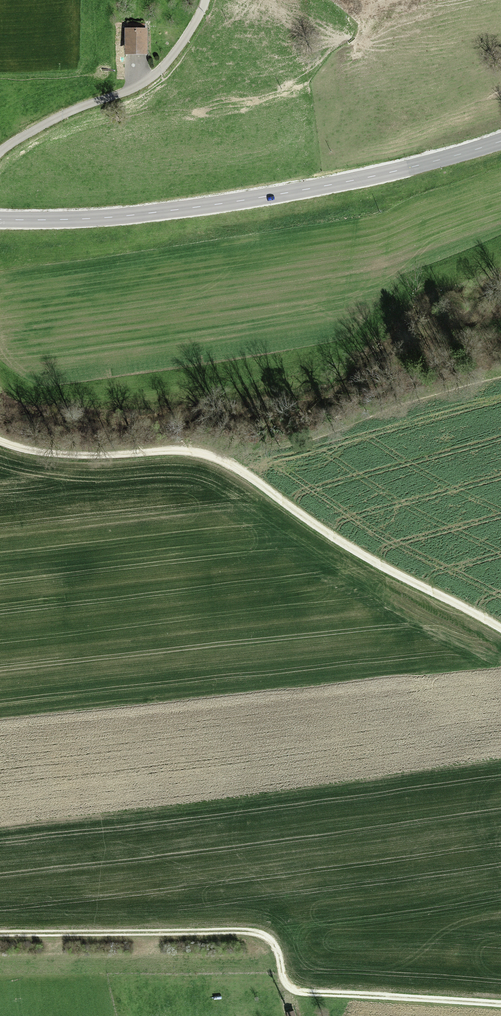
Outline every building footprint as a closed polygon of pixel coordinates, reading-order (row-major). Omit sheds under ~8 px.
[(147,28),(125,28),(125,55),(147,54),(147,28)]
